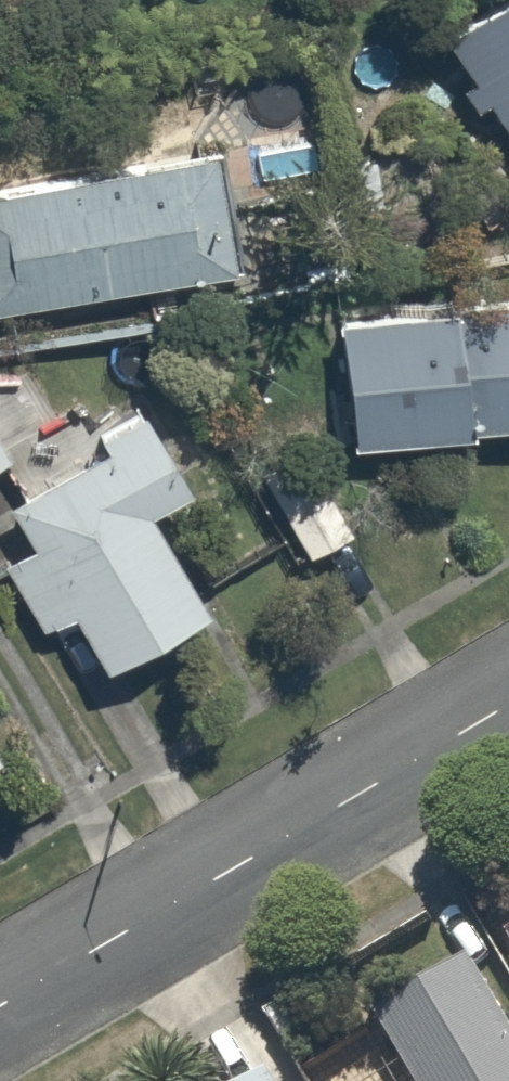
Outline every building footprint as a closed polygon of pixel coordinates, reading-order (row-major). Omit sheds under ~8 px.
[(430,40),(508,155),(508,0),(488,0),(430,40)] [(0,180),(0,314),(232,276),(211,146),(0,180)] [(334,311),(347,446),(508,430),(508,294),(334,311)] [(22,445),(0,408),(0,458),(22,445)] [(98,664),(198,607),(146,516),(189,491),(148,418),(4,500),(28,541),(0,557),(0,571),(36,634),(70,615),(98,664)] [(311,444),(248,482),(296,561),(358,523),(311,444)] [(479,961),(379,1018),(414,1080),(508,1080),(508,1014),(479,961)]
